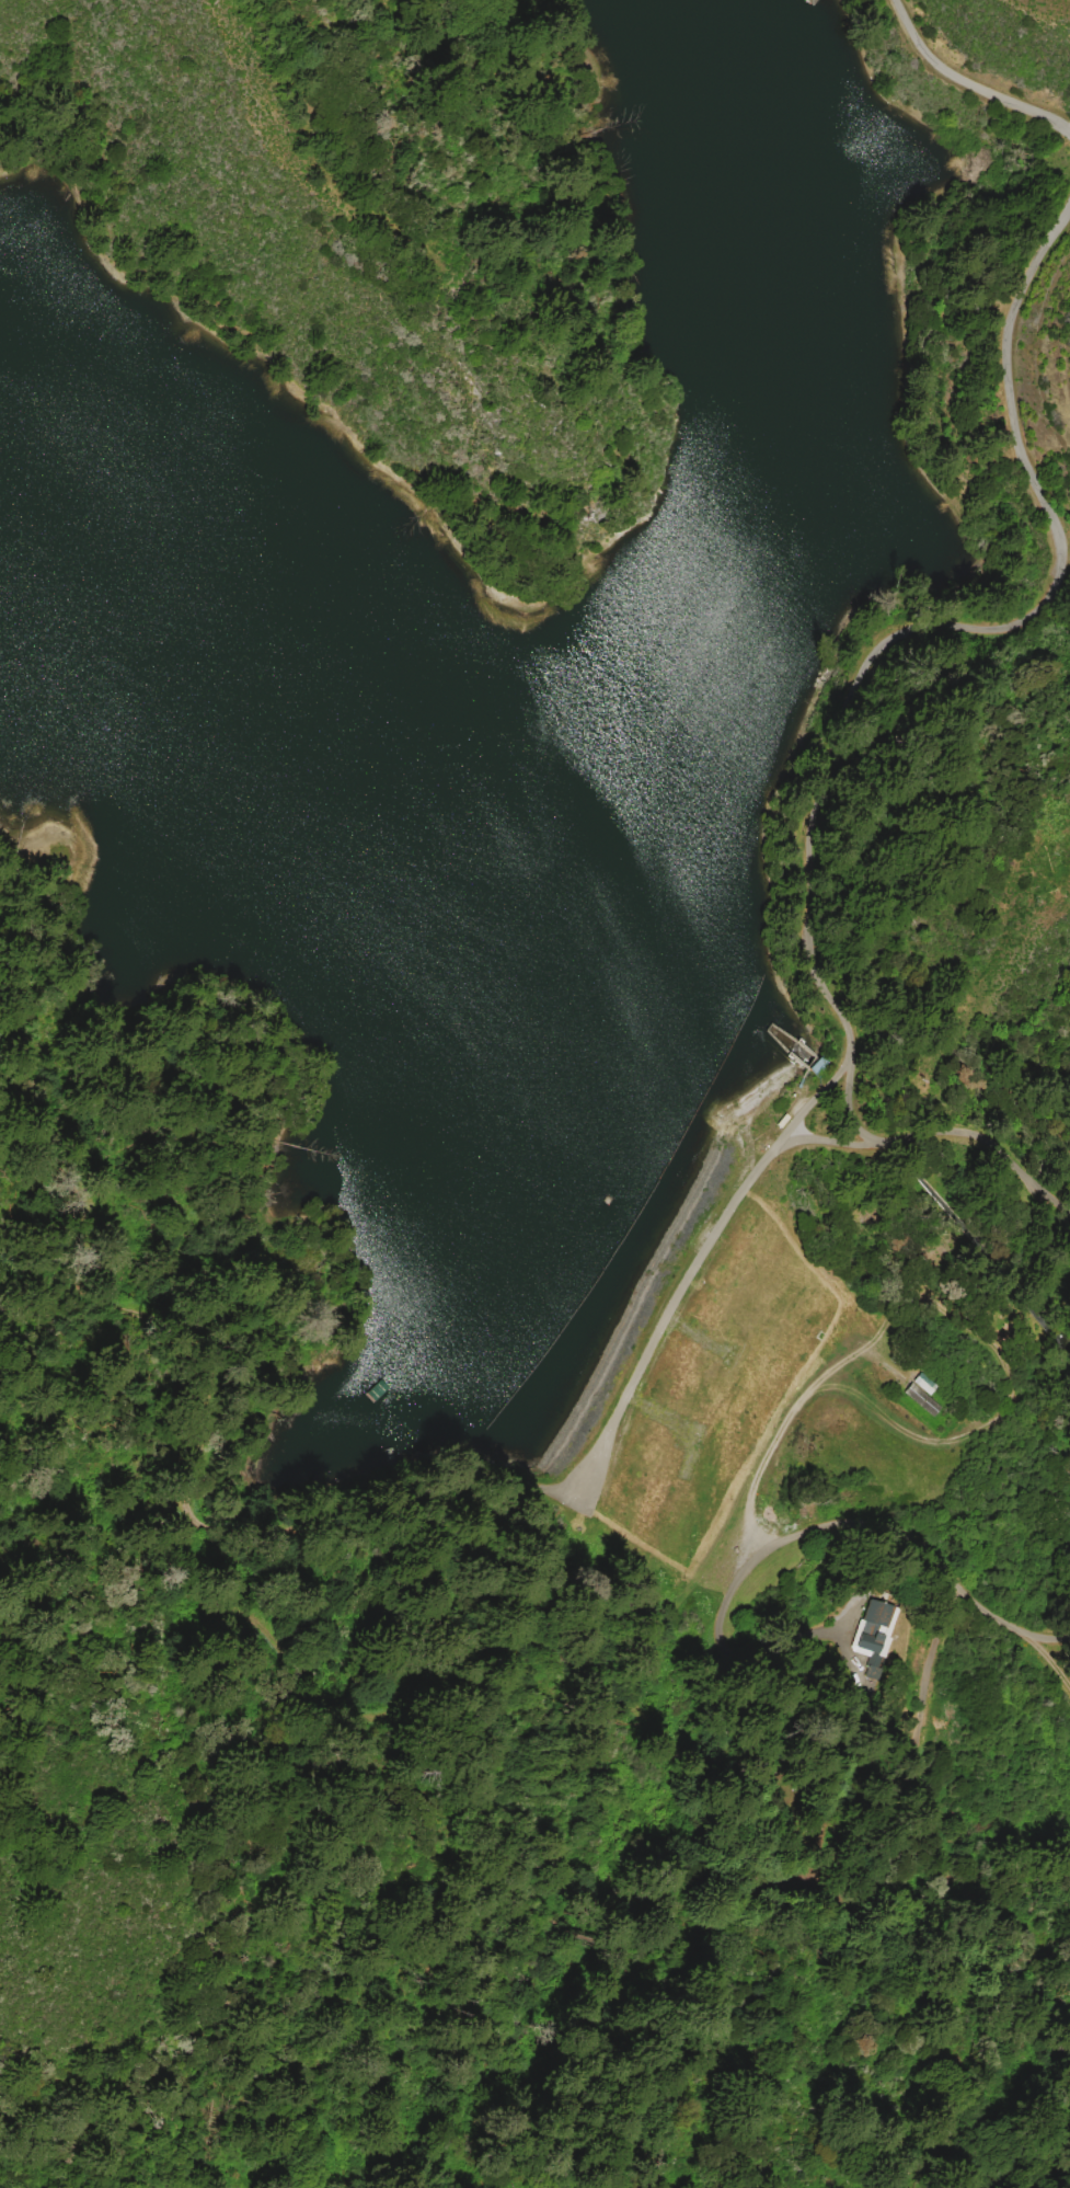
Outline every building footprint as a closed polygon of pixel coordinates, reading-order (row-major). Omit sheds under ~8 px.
[(912,1381),(920,1371),(936,1385),(929,1394),(912,1381)] [(902,1391),(911,1382),(940,1406),(931,1416),(902,1391)] [(850,1649),(867,1595),(899,1605),(876,1677),(865,1674),(871,1654),(850,1649)] [(853,1691),(867,1686),(873,1705),(858,1709),(853,1691)]
